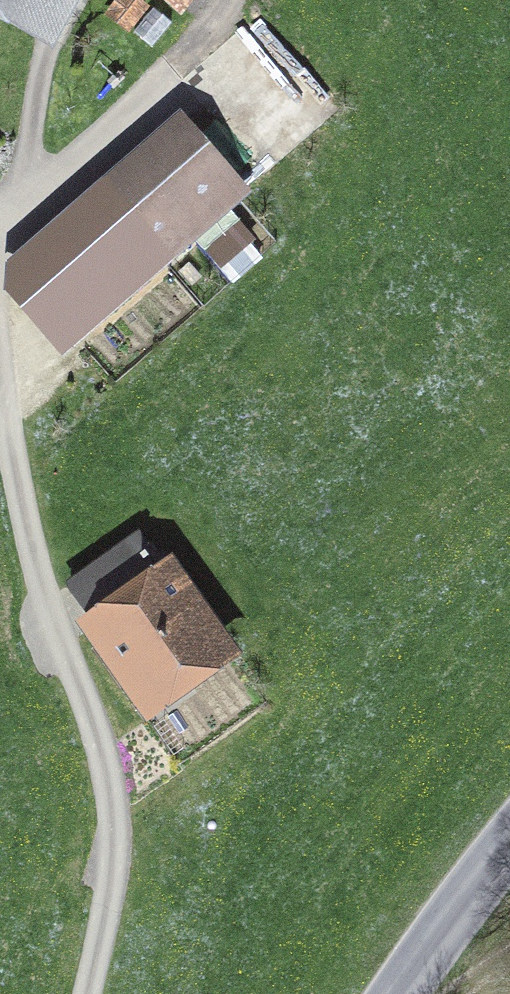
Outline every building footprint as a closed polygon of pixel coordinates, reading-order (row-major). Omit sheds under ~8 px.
[(26,281),(75,339),(245,193),(196,136),(26,281)] [(82,599),(152,698),(217,652),(148,553),(82,599)]
